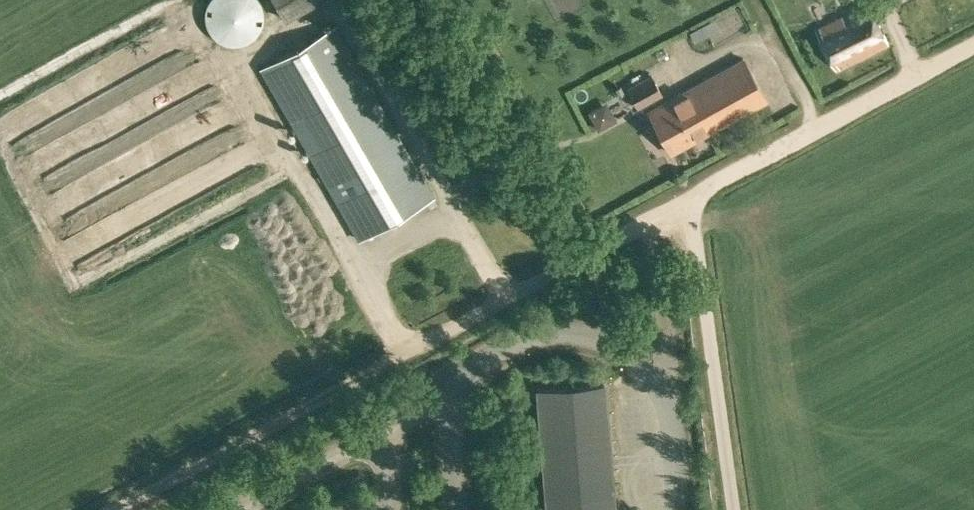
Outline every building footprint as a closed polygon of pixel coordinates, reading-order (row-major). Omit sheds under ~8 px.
[(234,44),(249,40),(258,30),(262,16),(258,1),(257,0),(211,0),(209,2),(206,15),(209,29),(221,40),(234,44)] [(284,19),(317,0),(273,0),(284,19)] [(836,70),(888,45),(869,4),(816,30),(836,70)] [(260,68),(323,179),(358,239),(434,196),(399,135),(350,51),(336,24),(260,68)] [(196,57),(182,65),(194,87),(209,79),(196,57)] [(672,154),(766,101),(742,59),(648,112),(672,154)] [(651,74),(627,87),(638,107),(662,94),(651,74)] [(596,98),(602,118),(623,111),(617,92),(596,98)] [(605,383),(535,389),(546,509),(617,509),(605,383)]
